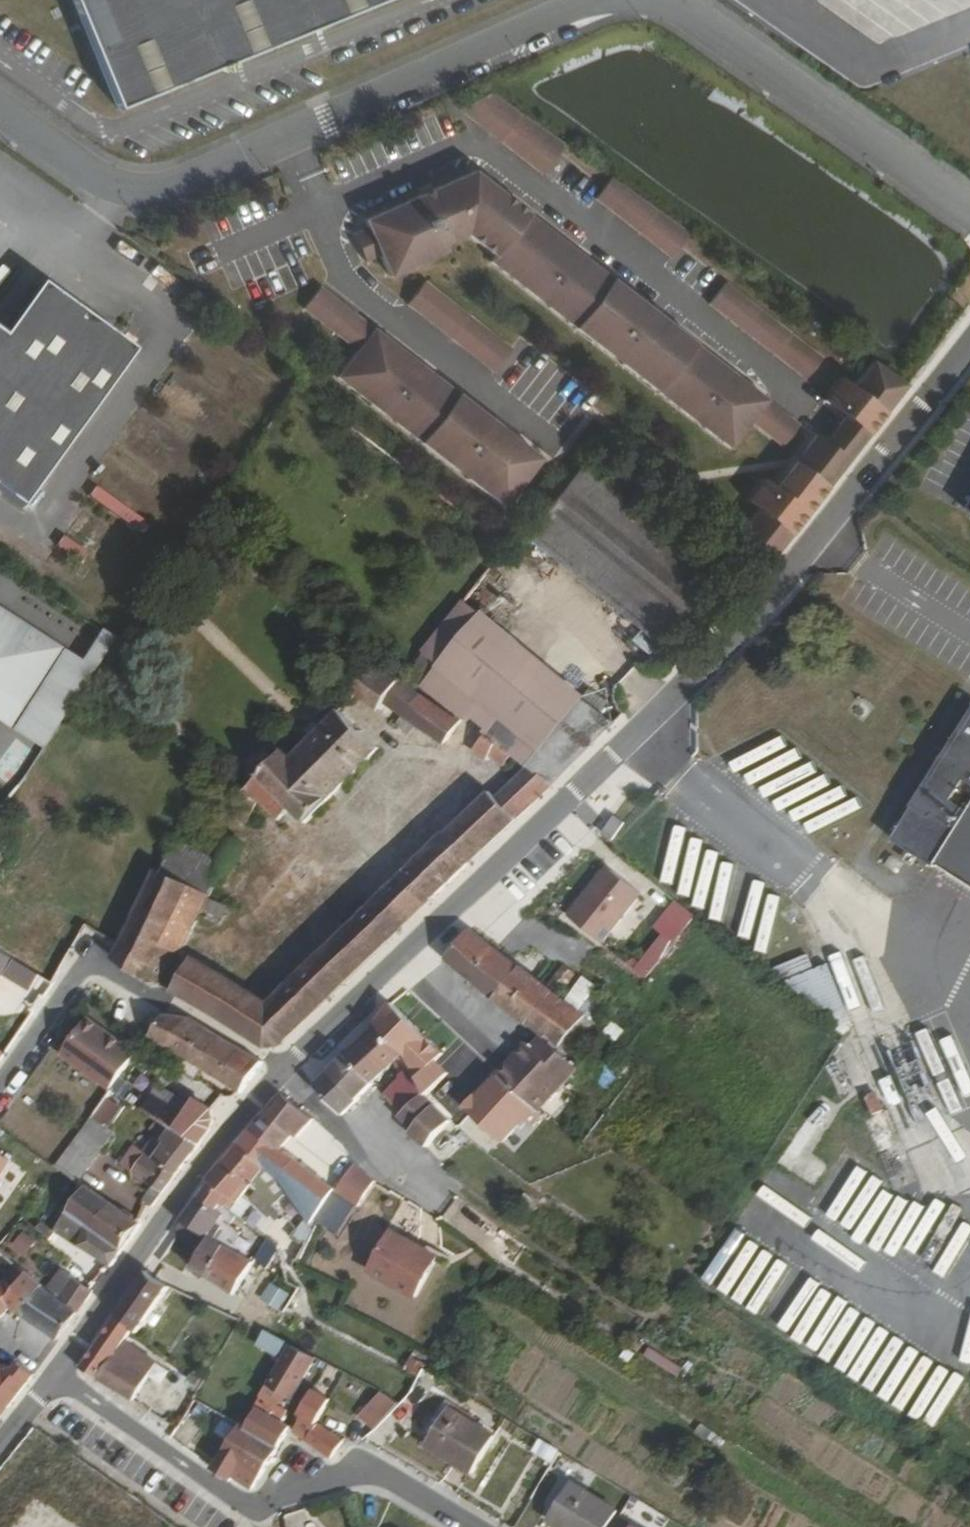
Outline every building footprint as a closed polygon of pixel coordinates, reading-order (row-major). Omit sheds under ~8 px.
[(120,108),(220,69),(230,73),(232,63),(387,0),(76,0),(120,108)] [(389,280),(412,269),(447,253),(442,246),(465,235),(495,255),(490,262),(539,300),(543,294),(553,302),(549,308),(611,358),(615,351),(625,360),(621,366),(692,424),(696,418),(707,425),(702,431),(728,451),(749,425),(781,450),(797,429),(473,171),(362,224),(360,226),(351,237),(365,265),(379,258),(389,280)] [(674,262),(693,235),(614,180),(595,208),(674,262)] [(494,370),(509,349),(511,346),(420,276),(402,299),(494,370)] [(22,507),(133,349),(39,282),(2,335),(0,333),(0,491),(22,507)] [(322,283),(302,307),(355,349),(334,376),(383,414),(387,409),(398,417),(393,422),(454,470),(458,465),(468,473),(464,479),(500,507),(541,457),(322,283)] [(830,355),(729,286),(713,308),(815,377),(830,355)] [(543,294),(539,300),(549,308),(553,302),(543,294)] [(611,358),(621,366),(625,360),(615,351),(611,358)] [(864,445),(911,386),(877,363),(858,390),(845,382),(829,406),(847,417),(839,425),(864,445)] [(692,424),(702,431),(707,425),(696,418),(692,424)] [(850,461),(864,445),(839,425),(826,441),(850,461)] [(769,563),(850,461),(826,441),(824,445),(815,438),(799,458),(776,488),(770,484),(763,479),(746,502),(758,511),(734,535),(769,563)] [(776,488),(799,458),(793,454),(770,484),(776,488)] [(585,465),(525,536),(654,642),(713,572),(585,465)] [(98,489),(92,496),(118,517),(123,511),(98,489)] [(962,506),(969,511),(969,490),(962,506)] [(57,548),(78,563),(86,552),(65,537),(57,548)] [(553,784),(613,726),(462,604),(408,674),(484,735),(510,752),(528,765),(553,784)] [(17,705),(54,647),(0,612),(0,694),(17,705)] [(72,663),(91,675),(116,641),(95,628),(74,660),(72,663)] [(42,751),(82,686),(91,675),(72,663),(74,660),(54,647),(17,705),(0,694),(0,724),(42,751)] [(460,724),(373,661),(355,692),(381,711),(387,704),(444,745),(460,724)] [(379,750),(340,711),(291,759),(283,751),(274,759),(267,752),(258,761),(265,769),(242,794),(246,796),(245,800),(248,802),(236,826),(244,830),(258,801),(279,820),(292,809),(308,824),(379,750)] [(891,843),(930,870),(935,868),(969,891),(969,721),(891,843)] [(510,752),(484,735),(473,753),(486,761),(488,758),(502,766),(510,752)] [(281,1046),(553,784),(528,765),(496,798),(489,792),(392,888),(270,1005),(192,958),(173,992),(266,1047),(281,1046)] [(603,835),(615,842),(625,823),(613,816),(603,835)] [(171,851),(159,874),(210,895),(223,873),(171,851)] [(609,858),(567,911),(601,938),(643,885),(609,858)] [(158,984),(164,987),(182,951),(200,916),(209,899),(210,895),(159,874),(156,873),(155,877),(156,878),(151,891),(147,889),(145,892),(148,895),(143,906),(138,904),(136,907),(140,910),(134,923),(129,921),(127,926),(130,929),(124,943),(120,941),(118,945),(121,947),(115,961),(146,983),(158,984)] [(209,899),(200,916),(215,924),(224,907),(209,899)] [(647,980),(697,917),(677,901),(654,929),(662,936),(635,970),(647,980)] [(587,1016),(472,931),(446,961),(541,1035),(559,1049),(587,1016)] [(802,950),(767,969),(782,980),(810,964),(802,950)] [(164,987),(173,992),(192,958),(182,951),(164,987)] [(15,962),(0,953),(0,981),(15,962)] [(825,1015),(846,1001),(823,957),(810,964),(782,980),(825,1015)] [(825,1015),(845,1030),(855,1018),(846,1001),(825,1015)] [(426,1041),(392,1007),(376,1026),(378,1028),(406,1059),(426,1041)] [(188,1061),(207,1029),(188,1018),(164,1015),(149,1036),(188,1061)] [(110,1090),(137,1054),(85,1018),(60,1054),(110,1090)] [(406,1059),(378,1028),(346,1058),(374,1083),(388,1069),(390,1071),(396,1064),(402,1073),(410,1067),(406,1059)] [(188,1061),(242,1093),(262,1063),(207,1029),(188,1061)] [(578,1065),(559,1049),(541,1035),(532,1046),(525,1055),(519,1051),(501,1072),(544,1107),(578,1065)] [(428,1096),(445,1079),(433,1067),(443,1057),(426,1041),(406,1059),(410,1067),(425,1093),(428,1096)] [(532,1046),(526,1042),(519,1051),(525,1055),(532,1046)] [(374,1083),(346,1058),(331,1071),(359,1098),(374,1083)] [(603,1092),(619,1078),(601,1058),(585,1072),(603,1092)] [(939,1091),(925,1065),(903,1077),(916,1104),(939,1091)] [(425,1093),(410,1067),(402,1073),(401,1079),(388,1091),(404,1113),(425,1093)] [(111,1092),(141,1112),(158,1085),(147,1079),(125,1071),(111,1092)] [(359,1098),(331,1071),(315,1087),(344,1117),(349,1112),(347,1110),(359,1098)] [(507,1114),(524,1095),(497,1073),(482,1092),(507,1114)] [(141,1112),(163,1125),(174,1131),(190,1106),(158,1085),(141,1112)] [(427,1148),(452,1120),(428,1096),(425,1093),(404,1113),(400,1117),(414,1130),(410,1134),(427,1148)] [(297,1138),(314,1119),(284,1095),(272,1106),(252,1130),(254,1132),(279,1152),(293,1135),(297,1138)] [(174,1131),(199,1145),(212,1129),(215,1120),(211,1110),(194,1099),(190,1106),(174,1131)] [(780,1165),(793,1173),(825,1121),(813,1113),(780,1165)] [(55,1167),(69,1178),(76,1182),(111,1134),(90,1120),(55,1167)] [(143,1151),(176,1177),(199,1145),(174,1131),(163,1125),(143,1151)] [(286,1188),(304,1167),(293,1158),(279,1152),(254,1132),(240,1145),(265,1169),(286,1188)] [(250,1185),(259,1194),(272,1206),(282,1196),(261,1176),(265,1169),(240,1145),(224,1162),(250,1185)] [(132,1173),(162,1194),(176,1177),(143,1151),(141,1150),(135,1157),(140,1161),(132,1173)] [(139,1195),(147,1183),(102,1154),(94,1166),(139,1195)] [(9,1164),(0,1158),(0,1176),(9,1164)] [(229,1211),(231,1212),(250,1185),(224,1162),(208,1179),(211,1182),(198,1199),(216,1211),(221,1205),(229,1211)] [(358,1207),(376,1182),(357,1164),(337,1191),(358,1207)] [(299,1207),(320,1181),(304,1167),(286,1188),(299,1207)] [(312,1226),(334,1194),(320,1181),(299,1207),(303,1213),(312,1226)] [(67,1214),(123,1252),(141,1226),(86,1187),(67,1214)] [(286,1227),(290,1223),(272,1206),(259,1194),(252,1203),(274,1222),(277,1219),(286,1227)] [(217,1228),(229,1211),(221,1205),(216,1211),(198,1199),(180,1224),(184,1226),(209,1239),(201,1252),(192,1268),(207,1278),(225,1246),(220,1244),(226,1234),(217,1228)] [(299,1220),(308,1235),(312,1226),(303,1213),(297,1218),(299,1220)] [(99,1258),(113,1268),(123,1252),(67,1214),(56,1230),(89,1251),(99,1258)] [(295,1227),(307,1238),(308,1235),(299,1220),(295,1227)] [(176,1239),(201,1252),(209,1239),(184,1226),(176,1239)] [(282,1243),(296,1263),(307,1238),(295,1227),(294,1226),(282,1243)] [(14,1245),(30,1254),(38,1240),(23,1230),(14,1245)] [(56,1236),(53,1234),(48,1230),(44,1235),(51,1242),(56,1236)] [(438,1258),(393,1234),(372,1272),(418,1298),(438,1258)] [(255,1260),(262,1265),(268,1270),(279,1249),(269,1240),(255,1260)] [(235,1296),(254,1263),(225,1246),(207,1278),(235,1296)] [(282,1319),(299,1289),(288,1280),(279,1249),(268,1270),(262,1265),(254,1276),(278,1298),(270,1312),(282,1319)] [(96,1264),(99,1258),(89,1251),(86,1257),(96,1264)] [(16,1266),(0,1253),(0,1269),(9,1277),(16,1266)] [(1,1319),(10,1307),(20,1314),(43,1287),(16,1266),(9,1277),(6,1281),(0,1288),(0,1318),(1,1319)] [(49,1292),(77,1315),(93,1293),(90,1290),(64,1271),(49,1292)] [(147,1272),(116,1316),(135,1329),(134,1331),(139,1334),(171,1287),(152,1277),(153,1276),(147,1272)] [(20,1314),(58,1342),(77,1315),(49,1292),(43,1287),(20,1314)] [(115,1316),(80,1368),(98,1379),(124,1344),(134,1331),(135,1329),(116,1316),(115,1316)] [(285,1357),(291,1348),(292,1346),(267,1333),(260,1345),(285,1357)] [(124,1344),(98,1379),(134,1401),(156,1365),(124,1344)] [(293,1402),(316,1360),(291,1348),(285,1357),(267,1388),(293,1402)] [(32,1376),(18,1364),(13,1370),(9,1367),(5,1370),(0,1366),(0,1418),(32,1376)] [(295,1433),(333,1459),(343,1443),(317,1424),(330,1402),(313,1392),(300,1415),(304,1418),(295,1433)] [(373,1431),(402,1403),(382,1393),(359,1417),(373,1431)] [(279,1450),(290,1430),(281,1423),(287,1413),(261,1399),(244,1428),(259,1438),(279,1450)] [(496,1438),(449,1410),(428,1446),(475,1474),(496,1438)] [(255,1491),(274,1458),(253,1447),(259,1438),(244,1428),(227,1418),(221,1428),(235,1436),(214,1470),(233,1482),(235,1479),(255,1491)] [(274,1458),(279,1450),(259,1438),(253,1447),(274,1458)] [(534,1453),(554,1463),(561,1448),(542,1439),(534,1453)] [(571,1483),(549,1520),(561,1526),(608,1526),(617,1512),(571,1483)] [(618,1514),(611,1526),(646,1526),(618,1514)]
